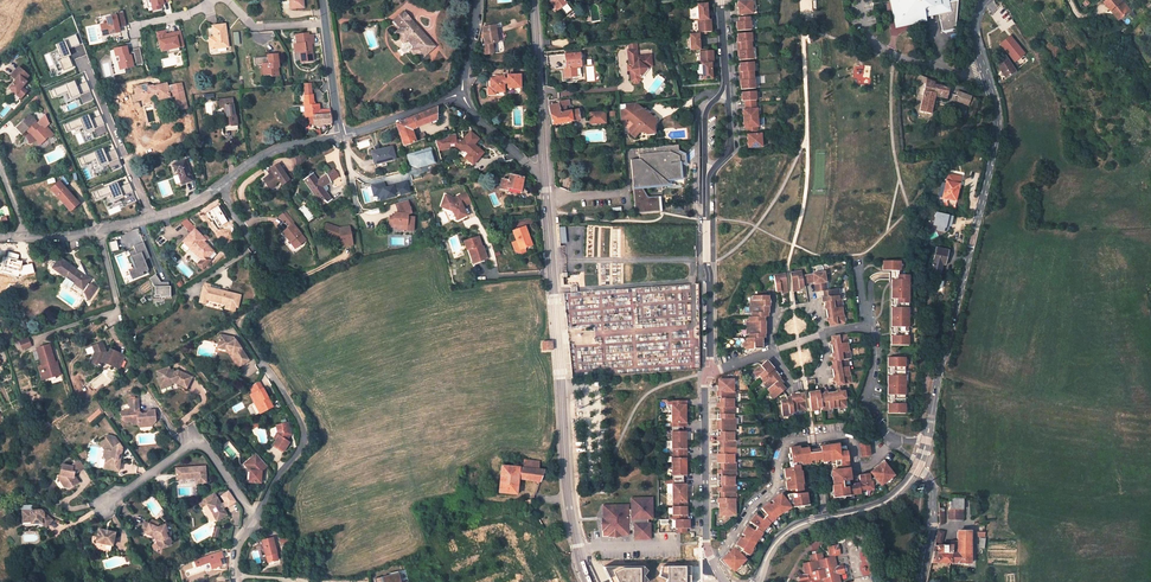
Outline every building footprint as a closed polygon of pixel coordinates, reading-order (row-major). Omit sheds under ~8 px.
[(148,8),(152,7),(153,11),(161,8),(160,5),(164,4),(163,2),(169,1),(169,0),(146,0),(148,8)] [(290,8),(303,8),(302,0),(289,0),(290,8)] [(550,1),(557,10),(560,7),(566,3),(564,0),(552,0),(550,1)] [(752,0),(738,1),(739,14),(753,14),(752,0)] [(896,28),(927,21),(926,16),(939,13),(943,31),(955,29),(957,0),(890,0),(896,28)] [(1107,2),(1113,10),(1115,8),(1123,18),(1132,11),(1123,0),(1109,0),(1107,2)] [(570,4),(568,1),(566,3),(560,7),(562,10),(570,4)] [(707,3),(698,4),(699,20),(709,19),(707,3)] [(1113,10),(1120,20),(1123,18),(1115,8),(1113,10)] [(106,18),(107,24),(100,25),(103,36),(120,32),(119,28),(126,26),(123,11),(115,13),(116,16),(106,18)] [(402,13),(394,20),(401,28),(396,33),(403,42),(407,39),(415,48),(411,51),(419,60),(434,47),(426,38),(425,39),(418,32),(420,31),(410,20),(410,21),(402,13)] [(750,21),(750,17),(739,17),(740,22),(737,22),(738,31),(751,30),(751,21),(750,21)] [(699,20),(698,20),(699,34),(700,34),(705,34),(705,32),(712,32),(711,19),(709,19),(699,20)] [(209,38),(211,49),(228,47),(225,24),(212,26),(213,37),(209,38)] [(484,54),(494,53),(492,42),(496,42),(498,42),(496,25),(483,27),(485,49),(483,49),(484,54)] [(165,31),(157,33),(159,41),(162,51),(167,50),(168,54),(180,51),(179,47),(184,46),(180,31),(166,34),(165,31)] [(308,33),(295,35),(296,44),(293,44),(295,52),(294,53),(295,61),(300,60),(300,63),(313,61),(311,44),(314,44),(313,35),(308,35),(308,33)] [(751,33),(738,34),(738,43),(741,42),(741,47),(752,46),(751,42),(752,42),(751,33)] [(80,44),(76,34),(64,39),(65,41),(56,45),(62,59),(59,60),(63,71),(73,67),(69,56),(71,55),(69,49),(80,44)] [(691,34),(692,50),(701,49),(700,34),(699,34),(691,34)] [(1010,36),(1001,44),(1015,61),(1024,53),(1010,36)] [(752,46),(741,47),(742,51),(739,51),(740,60),(753,59),(753,50),(752,50),(752,46)] [(128,52),(127,47),(114,49),(116,56),(119,55),(121,62),(119,63),(120,69),(133,66),(143,64),(140,48),(133,49),(134,51),(128,52)] [(636,49),(627,50),(629,65),(631,65),(631,68),(630,69),(629,70),(631,81),(633,83),(637,82),(640,80),(639,76),(647,66),(651,66),(650,55),(637,56),(636,49)] [(701,50),(702,63),(703,63),(712,63),(714,63),(713,50),(706,50),(706,49),(705,49),(701,50)] [(565,54),(566,68),(564,68),(565,77),(576,76),(576,78),(581,77),(580,66),(579,53),(565,54)] [(278,54),(267,55),(268,64),(262,64),(263,75),(271,74),(271,77),(278,76),(278,70),(276,70),(276,68),(279,68),(278,54)] [(1005,57),(995,63),(1005,78),(1015,72),(1005,57)] [(753,62),(740,63),(740,72),(743,72),(743,76),(753,75),(753,71),(754,71),(753,62)] [(713,78),(712,63),(703,63),(704,79),(713,78)] [(25,80),(29,76),(19,67),(10,77),(16,81),(9,89),(21,99),(27,92),(22,88),(27,82),(25,80)] [(916,79),(926,83),(926,80),(927,78),(926,78),(918,75),(918,74),(916,79)] [(753,75),(743,76),(743,80),(741,80),(741,89),(755,88),(754,79),(753,75)] [(490,79),(490,89),(494,93),(504,92),(504,83),(508,83),(508,89),(520,88),(520,76),(508,76),(508,80),(504,80),(504,79),(500,79),(500,77),(496,77),(496,79),(490,79)] [(77,80),(50,91),(53,98),(68,91),(71,99),(91,91),(87,81),(79,85),(77,80)] [(926,83),(920,112),(931,114),(935,94),(939,95),(946,96),(948,87),(934,84),(935,82),(926,80),(926,83)] [(153,86),(152,86),(148,84),(147,84),(136,87),(137,91),(136,91),(138,98),(142,97),(143,100),(144,103),(152,101),(151,98),(156,97),(162,96),(163,99),(169,97),(168,93),(173,92),(178,110),(187,108),(181,82),(167,86),(167,83),(161,84),(161,85),(160,85),(153,87),(153,86)] [(755,91),(742,92),(742,101),(745,101),(745,105),(755,104),(755,100),(756,100),(755,91)] [(971,96),(959,91),(957,92),(957,95),(959,96),(957,101),(968,105),(971,96)] [(305,117),(313,117),(314,125),(315,125),(332,123),(330,109),(319,110),(319,107),(313,107),(312,95),(304,96),(305,103),(303,103),(305,117)] [(232,98),(218,100),(219,107),(224,106),(225,116),(226,116),(226,118),(225,119),(225,125),(230,125),(231,126),(237,125),(236,112),(234,112),(232,98)] [(549,105),(552,124),(580,120),(578,110),(567,111),(566,103),(566,100),(563,101),(562,99),(561,99),(561,101),(558,101),(558,104),(549,105)] [(619,104),(620,122),(624,122),(626,119),(626,116),(628,116),(636,122),(636,124),(633,124),(630,128),(630,134),(634,137),(638,133),(643,132),(644,134),(652,134),(651,125),(652,125),(653,124),(653,123),(653,122),(653,121),(652,120),(651,120),(647,121),(647,116),(646,107),(638,108),(637,102),(619,104)] [(756,109),(755,104),(745,105),(745,109),(743,110),(743,118),(757,118),(756,109)] [(412,118),(415,127),(437,119),(437,108),(412,118)] [(605,122),(604,111),(589,112),(590,123),(605,122)] [(30,114),(16,128),(21,134),(26,129),(30,133),(26,136),(29,142),(35,139),(40,144),(49,136),(50,137),(54,134),(47,126),(50,124),(48,120),(45,116),(37,123),(35,121),(36,120),(30,114)] [(101,115),(93,118),(91,114),(64,125),(67,132),(83,125),(86,132),(105,124),(101,115)] [(411,129),(415,127),(412,118),(405,120),(409,130),(411,129)] [(757,118),(743,118),(744,127),(746,127),(747,131),(757,131),(757,126),(758,126),(757,118)] [(414,137),(413,134),(411,135),(409,130),(405,120),(395,124),(403,146),(415,142),(414,137)] [(472,131),(465,139),(457,139),(457,149),(460,151),(466,151),(469,154),(472,157),(469,161),(474,165),(484,153),(478,147),(476,148),(474,146),(480,139),(472,131)] [(762,146),(761,133),(747,134),(748,147),(762,146)] [(642,187),(650,181),(653,186),(663,178),(661,177),(666,173),(668,177),(682,179),(680,161),(683,156),(680,154),(680,153),(679,144),(639,148),(639,151),(640,159),(631,160),(633,185),(633,192),(635,214),(660,212),(659,205),(656,197),(648,197),(642,187)] [(392,146),(372,152),(375,164),(395,159),(392,146)] [(116,149),(108,152),(106,147),(79,159),(82,166),(95,160),(96,163),(93,165),(97,176),(101,174),(100,172),(111,167),(109,162),(119,158),(116,149)] [(431,148),(406,153),(410,169),(435,163),(431,148)] [(186,160),(172,164),(175,172),(177,171),(181,184),(193,180),(186,160)] [(287,173),(279,162),(272,167),(274,171),(266,176),(271,185),(275,182),(275,183),(280,179),(285,183),(290,179),(287,173)] [(312,173),(304,179),(311,189),(312,188),(316,193),(315,194),(322,204),(325,202),(327,203),(332,200),(322,187),(331,181),(327,173),(317,180),(312,173)] [(653,186),(668,184),(665,180),(682,179),(668,177),(666,173),(661,177),(663,178),(653,186)] [(948,174),(942,198),(955,201),(956,196),(957,196),(960,184),(957,184),(959,177),(948,174)] [(508,181),(501,179),(499,189),(507,190),(507,187),(517,189),(521,190),(523,178),(509,175),(508,181)] [(263,178),(270,188),(276,185),(275,183),(275,182),(271,185),(266,176),(263,178)] [(79,203),(60,181),(51,189),(70,211),(79,203)] [(130,183),(122,186),(120,181),(93,192),(96,200),(111,193),(115,200),(134,192),(130,183)] [(370,185),(373,197),(378,195),(379,201),(410,193),(407,181),(386,186),(385,182),(370,185)] [(456,220),(467,216),(464,209),(462,209),(461,207),(463,207),(471,203),(466,193),(457,196),(458,198),(456,199),(445,195),(442,204),(450,207),(452,211),(456,220)] [(408,200),(395,203),(397,210),(397,216),(394,216),(389,216),(389,225),(393,225),(394,224),(398,224),(401,226),(401,229),(413,230),(414,216),(407,216),(407,214),(411,213),(408,200)] [(287,211),(278,215),(282,220),(286,217),(287,219),(290,216),(287,211)] [(932,225),(937,227),(936,230),(948,233),(954,217),(936,212),(932,225)] [(286,217),(282,220),(287,228),(293,223),(294,222),(290,216),(287,219),(286,217)] [(305,239),(293,223),(287,228),(282,231),(294,247),(305,239)] [(339,228),(325,223),(321,231),(339,238),(340,246),(351,244),(348,227),(339,228)] [(528,236),(524,226),(512,231),(516,241),(519,250),(523,248),(530,246),(527,236),(528,236)] [(205,239),(195,228),(183,240),(193,250),(192,251),(201,260),(197,264),(202,268),(211,260),(208,257),(213,251),(203,241),(205,239)] [(478,237),(464,241),(467,250),(469,249),(473,260),(478,258),(479,261),(486,258),(483,246),(482,247),(478,237)] [(109,243),(112,252),(119,250),(116,240),(109,243)] [(514,251),(520,255),(525,253),(523,248),(519,250),(516,241),(511,243),(514,251)] [(143,243),(136,246),(137,250),(132,253),(133,256),(129,257),(132,265),(136,263),(138,268),(131,271),(135,281),(144,277),(144,276),(148,274),(148,272),(149,271),(145,261),(150,259),(143,243)] [(936,248),(930,271),(939,273),(942,262),(944,262),(946,250),(936,248)] [(60,258),(52,268),(82,289),(83,289),(85,290),(84,291),(86,300),(95,288),(90,284),(89,285),(87,284),(90,279),(84,275),(85,274),(81,263),(77,270),(60,258)] [(900,260),(883,260),(883,269),(900,270),(900,260)] [(790,272),(793,291),(800,289),(799,288),(804,287),(801,271),(790,272)] [(842,306),(841,298),(838,298),(837,294),(839,294),(837,287),(826,289),(825,280),(824,271),(804,274),(805,282),(814,281),(816,291),(825,289),(825,295),(821,296),(822,300),(825,300),(825,304),(824,305),(824,309),(825,309),(826,317),(826,322),(828,321),(829,326),(833,325),(837,324),(837,323),(845,322),(844,314),(842,315),(841,306),(842,306)] [(787,292),(784,273),(774,275),(776,291),(780,290),(781,293),(787,292)] [(909,274),(898,274),(898,278),(892,278),(892,297),(901,297),(901,305),(892,306),(892,324),(901,324),(901,333),(892,333),(892,342),(908,342),(909,274)] [(154,277),(150,280),(155,288),(156,299),(171,298),(171,287),(168,288),(168,284),(160,285),(154,277)] [(241,295),(203,286),(200,298),(199,303),(205,304),(206,299),(225,304),(224,309),(234,312),(235,307),(237,307),(241,295)] [(766,317),(766,310),(764,310),(763,306),(765,306),(765,302),(768,302),(768,295),(765,295),(765,291),(756,291),(756,295),(753,295),(753,300),(750,300),(750,306),(749,306),(749,313),(751,313),(751,317),(748,317),(748,322),(746,322),(746,334),(748,334),(748,338),(746,339),(746,342),(744,343),(744,349),(754,348),(754,349),(762,349),(762,342),(761,342),(761,338),(764,338),(764,317),(766,317)] [(238,343),(234,342),(234,338),(229,337),(224,336),(221,335),(219,344),(223,345),(227,346),(227,351),(230,351),(241,367),(250,361),(238,343)] [(848,366),(847,359),(850,358),(849,350),(847,350),(846,342),(847,341),(847,335),(838,336),(838,335),(830,336),(831,340),(829,341),(830,344),(832,352),(831,352),(832,356),(833,356),(833,359),(831,360),(831,364),(830,365),(830,368),(831,368),(832,377),(831,377),(832,381),(834,381),(834,384),(850,382),(849,374),(848,374),(847,366),(848,366)] [(21,350),(32,347),(29,338),(19,341),(21,350)] [(101,342),(92,346),(95,352),(91,362),(100,366),(102,361),(118,368),(124,355),(110,349),(108,353),(106,352),(101,342)] [(549,342),(542,342),(543,350),(551,350),(552,350),(552,342),(549,342)] [(49,345),(36,348),(41,365),(40,365),(43,375),(54,372),(55,375),(60,373),(57,365),(55,365),(53,361),(54,361),(49,345)] [(905,355),(889,354),(889,363),(895,363),(895,372),(889,372),(889,390),(895,390),(895,399),(889,399),(889,408),(905,408),(905,355)] [(762,383),(766,389),(769,393),(767,394),(771,399),(782,391),(778,386),(781,383),(778,379),(779,379),(777,375),(778,375),(775,371),(774,372),(770,366),(770,365),(766,359),(759,365),(759,366),(753,371),(756,376),(758,375),(761,378),(760,378),(763,382),(762,383)] [(43,375),(40,365),(38,366),(42,379),(55,375),(54,372),(43,375)] [(159,386),(169,383),(173,382),(184,388),(190,378),(177,371),(174,372),(170,373),(169,370),(169,367),(156,371),(158,377),(156,377),(159,386)] [(733,440),(733,432),(735,432),(735,418),(733,418),(733,414),(735,414),(735,406),(733,406),(733,400),(735,400),(734,391),(733,391),(733,379),(717,379),(717,385),(718,386),(718,388),(716,388),(716,392),(715,392),(715,396),(718,396),(718,399),(716,399),(716,408),(720,408),(720,414),(716,414),(716,419),(718,419),(718,421),(716,421),(716,426),(715,426),(715,431),(719,430),(719,432),(716,433),(716,442),(721,442),(721,454),(717,454),(717,464),(721,464),(721,470),(716,470),(716,474),(719,474),(719,477),(716,477),(717,486),(720,486),(719,488),(717,488),(717,492),(721,492),(722,499),(717,499),(717,508),(720,508),(720,510),(718,510),(718,516),(723,516),(723,517),(728,517),(728,516),(734,516),(734,499),(735,499),(735,485),(733,485),(733,477),(735,477),(735,462),(733,462),(733,455),(735,455),(735,440),(733,440)] [(257,381),(246,390),(249,396),(262,389),(257,381)] [(249,396),(254,405),(249,407),(254,416),(262,412),(262,413),(271,408),(262,389),(249,396)] [(829,407),(837,406),(837,407),(845,406),(843,391),(839,391),(838,389),(834,390),(834,391),(826,392),(826,391),(822,391),(822,393),(819,394),(818,391),(812,392),(812,391),(807,391),(809,409),(816,408),(816,407),(820,407),(821,410),(829,409),(829,407)] [(790,408),(794,408),(795,409),(802,408),(800,392),(796,392),(796,391),(792,391),(793,393),(787,394),(788,396),(784,396),(784,402),(777,402),(779,415),(786,414),(786,412),(790,411),(790,408)] [(130,423),(134,426),(138,426),(138,428),(141,429),(145,429),(147,426),(150,426),(153,423),(152,419),(156,415),(155,411),(149,411),(146,414),(142,414),(138,411),(139,410),(139,398),(129,399),(129,405),(131,405),(131,408),(129,410),(122,410),(123,422),(125,423),(130,423)] [(680,400),(670,400),(670,405),(669,405),(669,414),(683,414),(683,405),(680,405),(680,400)] [(683,414),(669,414),(669,423),(670,423),(670,427),(681,427),(680,422),(683,422),(683,414)] [(152,419),(153,423),(150,426),(147,426),(145,429),(152,428),(157,422),(156,415),(152,419)] [(279,437),(277,440),(274,446),(284,452),(289,443),(286,442),(289,438),(288,434),(290,433),(287,424),(277,427),(278,433),(277,436),(279,437)] [(681,431),(681,427),(670,427),(670,431),(669,431),(669,440),(683,440),(683,431),(681,431)] [(123,448),(115,437),(107,436),(106,440),(100,443),(104,450),(103,457),(105,460),(104,469),(118,472),(123,448)] [(683,449),(683,440),(669,440),(670,449),(670,453),(681,453),(681,449),(683,449)] [(820,450),(809,452),(807,444),(790,448),(790,454),(789,454),(790,458),(792,458),(792,463),(797,462),(801,461),(802,464),(835,459),(836,466),(850,464),(848,449),(847,449),(839,450),(839,447),(838,442),(829,444),(828,441),(819,442),(820,450)] [(859,443),(862,456),(870,455),(867,442),(859,443)] [(681,457),(681,453),(670,453),(670,458),(670,466),(684,466),(684,457),(681,457)] [(267,467),(256,454),(244,465),(250,471),(249,482),(261,483),(261,472),(267,467)] [(62,464),(60,475),(62,475),(61,481),(65,487),(70,488),(78,482),(75,477),(74,477),(74,472),(77,472),(85,467),(79,459),(73,463),(72,466),(62,464)] [(866,489),(876,487),(876,485),(882,480),(883,481),(888,477),(890,479),(894,475),(892,474),(896,471),(886,459),(874,469),(877,474),(876,475),(872,475),(872,471),(863,472),(864,481),(855,482),(855,484),(851,485),(847,485),(845,486),(844,480),(846,480),(853,479),(851,468),(842,470),(841,468),(833,469),(834,475),(833,476),(834,484),(833,484),(835,498),(853,495),(853,493),(864,491),(863,488),(866,487),(866,489)] [(524,460),(524,464),(523,468),(538,469),(539,462),(524,460)] [(200,461),(172,473),(177,484),(194,476),(196,481),(207,476),(200,461)] [(517,467),(501,466),(501,471),(495,470),(494,479),(500,480),(498,492),(517,494),(519,478),(540,481),(544,470),(538,469),(523,468),(524,464),(517,464),(517,467)] [(790,491),(799,490),(799,492),(804,491),(804,487),(805,486),(802,468),(800,468),(800,465),(797,465),(794,466),(795,469),(792,469),(786,470),(788,479),(790,479),(791,482),(788,483),(790,491)] [(684,475),(684,466),(670,466),(670,475),(671,475),(671,480),(681,480),(681,475),(684,475)] [(476,471),(464,472),(466,487),(478,485),(476,471)] [(681,484),(681,480),(671,480),(671,484),(670,484),(670,493),(684,493),(684,484),(681,484)] [(684,502),(684,493),(670,493),(670,502),(671,502),(671,506),(682,506),(682,502),(684,502)] [(734,550),(723,561),(734,571),(737,569),(738,570),(742,567),(740,565),(745,560),(744,559),(748,555),(750,556),(755,547),(753,546),(756,542),(758,542),(763,533),(762,532),(764,530),(765,531),(771,523),(778,518),(778,517),(782,513),(783,514),(792,508),(791,507),(794,506),(795,508),(810,506),(808,493),(789,496),(785,499),(785,500),(783,502),(779,497),(772,502),(776,507),(774,509),(769,504),(763,509),(766,514),(764,516),(761,520),(756,516),(751,523),(756,527),(754,529),(753,531),(748,528),(743,536),(745,537),(743,540),(741,539),(737,547),(743,551),(743,552),(739,550),(737,553),(734,550)] [(207,506),(218,522),(228,515),(214,494),(199,504),(202,509),(207,506)] [(962,497),(951,497),(951,502),(959,502),(959,509),(962,509),(962,497)] [(630,510),(627,510),(627,506),(618,506),(603,506),(603,519),(601,519),(600,525),(602,531),(603,531),(603,533),(606,536),(608,536),(608,537),(614,538),(620,537),(620,536),(628,535),(628,531),(634,531),(634,539),(649,539),(649,524),(649,523),(647,523),(647,520),(652,520),(652,510),(651,498),(631,498),(630,506),(630,510)] [(534,500),(534,499),(524,501),(525,506),(528,506),(529,510),(536,509),(535,501),(534,501),(534,500)] [(951,502),(950,519),(963,520),(963,509),(962,509),(959,509),(959,502),(951,502)] [(684,515),(684,506),(682,506),(671,506),(670,506),(670,515),(671,515),(671,519),(673,519),(682,519),(682,515),(684,515)] [(38,509),(21,511),(22,520),(31,519),(31,521),(36,521),(36,523),(41,522),(46,526),(52,519),(43,511),(42,512),(38,512),(38,509)] [(674,532),(685,532),(684,528),(687,528),(687,519),(682,519),(673,519),(673,528),(674,528),(674,532)] [(155,537),(157,540),(155,541),(158,546),(162,548),(168,546),(167,544),(172,542),(170,537),(168,538),(166,532),(168,532),(165,525),(158,528),(145,522),(140,531),(154,537),(155,537)] [(215,526),(212,536),(217,538),(220,528),(215,526)] [(936,541),(942,542),(944,532),(938,530),(936,541)] [(96,544),(113,547),(115,535),(99,531),(96,544)] [(931,562),(970,563),(970,531),(958,531),(957,541),(951,541),(951,545),(935,545),(931,562)] [(276,543),(285,547),(285,541),(276,536),(276,543)] [(270,537),(260,540),(263,549),(261,550),(262,557),(263,556),(265,563),(276,560),(274,553),(270,537)] [(838,575),(844,574),(842,564),(836,566),(834,557),(840,555),(837,545),(826,547),(829,557),(823,558),(822,553),(808,556),(809,562),(801,564),(803,574),(798,575),(799,581),(840,581),(838,575)] [(225,559),(222,550),(214,553),(217,562),(225,559)] [(860,554),(861,575),(870,575),(868,553),(860,554)] [(692,566),(663,566),(660,576),(668,579),(667,581),(692,581),(692,566)] [(603,567),(610,581),(647,581),(649,580),(645,576),(649,571),(645,567),(603,567)] [(398,571),(388,573),(389,575),(374,578),(375,581),(400,581),(398,571)] [(1007,574),(1007,581),(1015,581),(1015,573),(1007,574)]
